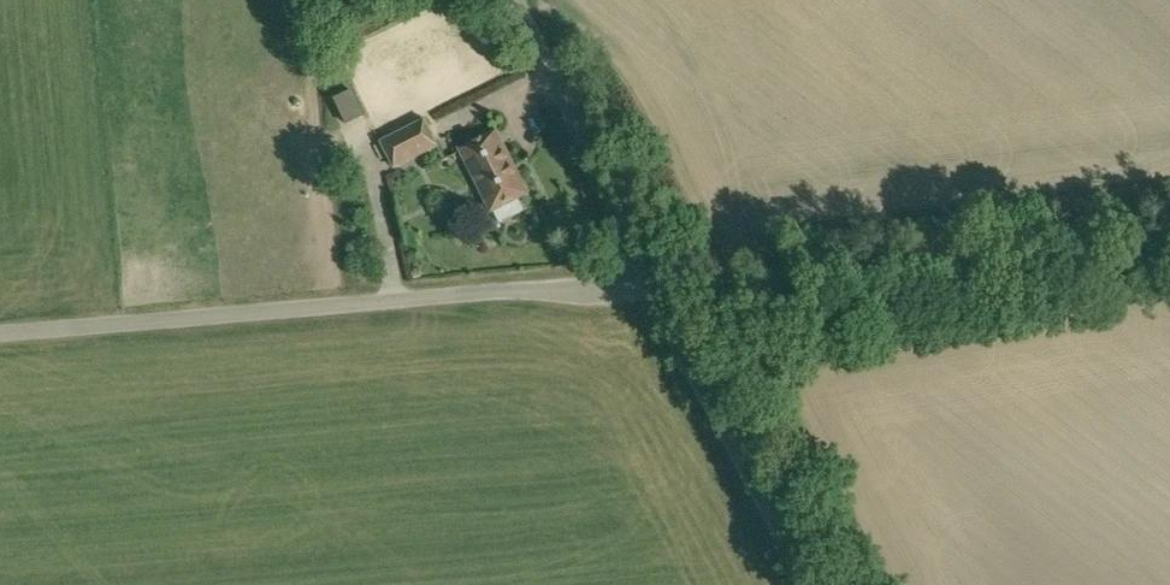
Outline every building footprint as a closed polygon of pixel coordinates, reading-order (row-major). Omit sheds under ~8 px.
[(337,96),(349,122),(368,114),(356,88),(337,96)] [(425,121),(382,143),(395,169),(438,147),(425,121)] [(517,200),(528,194),(496,131),(459,149),(491,213),(492,212),(498,224),(523,211),(517,200)]
